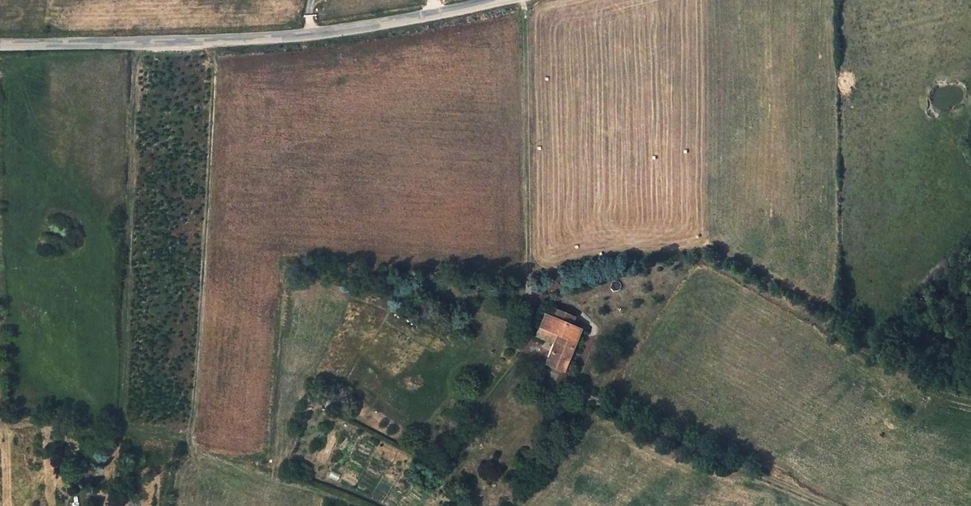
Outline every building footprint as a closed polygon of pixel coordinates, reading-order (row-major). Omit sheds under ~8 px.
[(546,363),(562,369),(578,328),(569,325),(572,316),(554,309),(550,317),(544,315),(536,335),(553,342),(546,363)]
